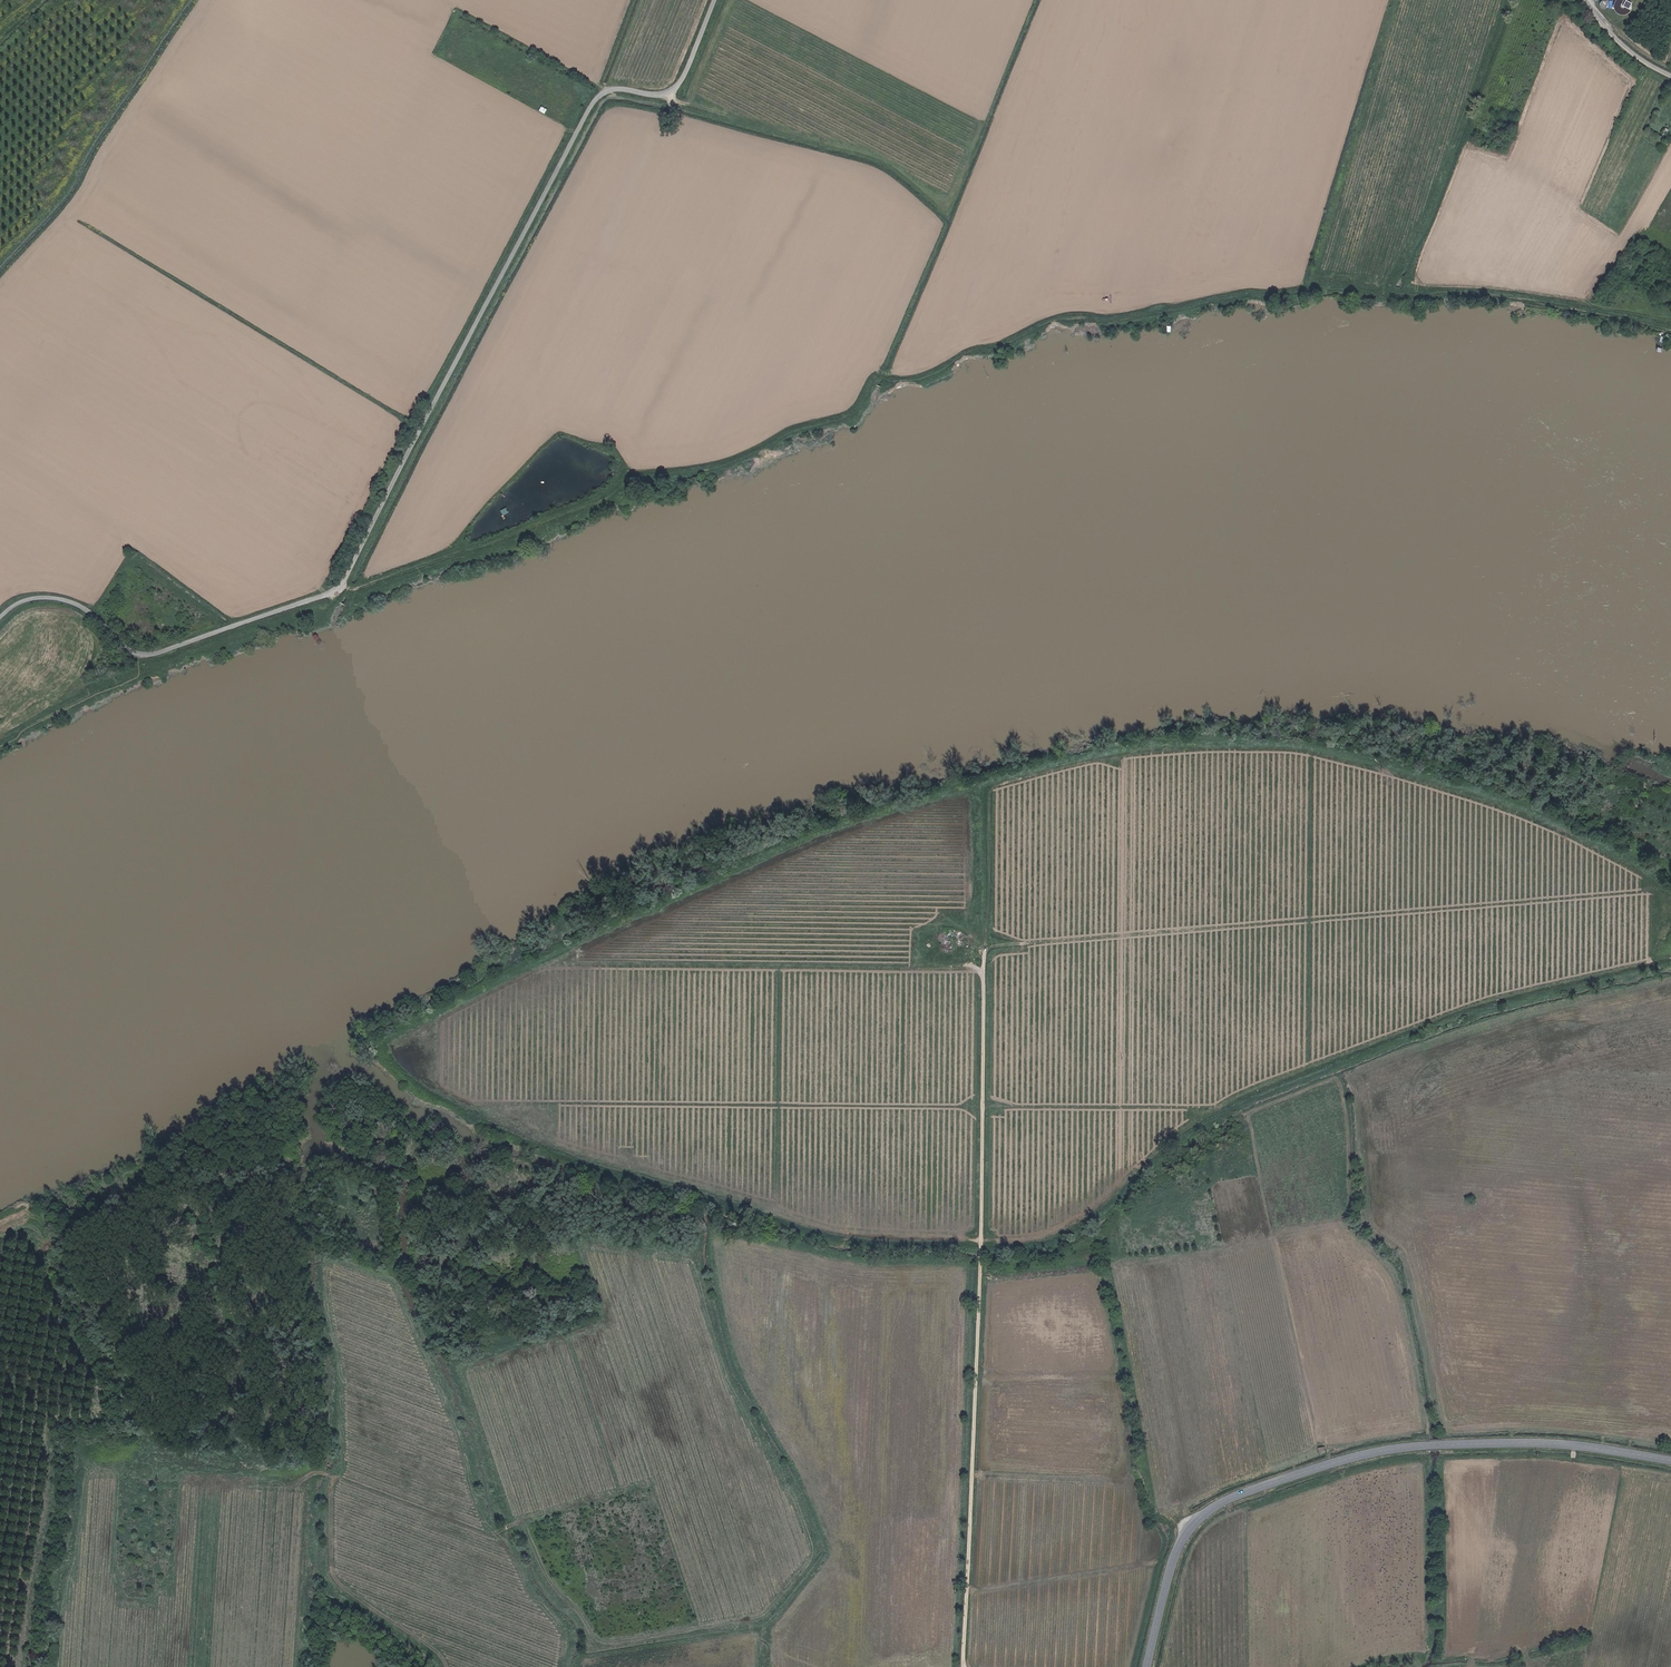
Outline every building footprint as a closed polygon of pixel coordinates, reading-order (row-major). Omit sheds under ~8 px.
[(1632,0),(1616,0),(1615,13),(1631,13),(1632,0)] [(931,966),(929,942),(920,943),(921,967),(931,966)]
